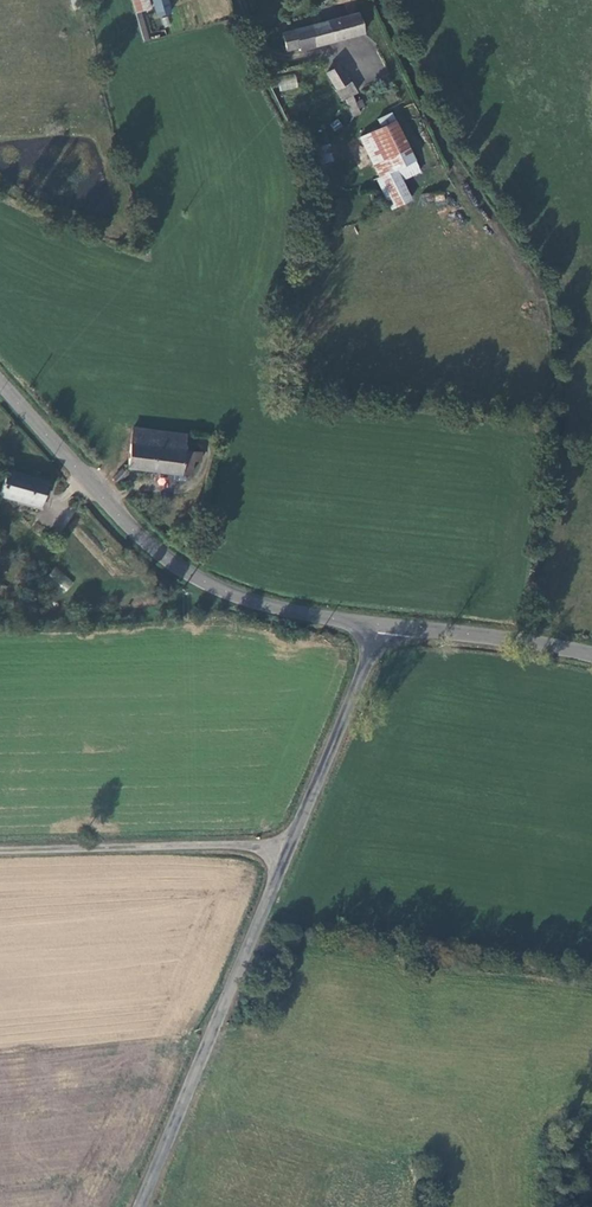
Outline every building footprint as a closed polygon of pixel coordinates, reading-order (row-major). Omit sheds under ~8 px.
[(151,0),(133,0),(136,13),(143,11),(154,7),(151,0)] [(160,9),(171,6),(169,0),(157,0),(160,9)] [(368,32),(361,10),(283,31),(287,49),(302,46),(303,49),(368,32)] [(143,11),(136,13),(144,40),(151,38),(143,11)] [(344,67),(327,71),(333,89),(349,84),(344,67)] [(295,73),(277,77),(280,91),(299,87),(295,73)] [(352,83),(349,84),(333,89),(337,101),(350,97),(355,95),(352,83)] [(354,105),(350,97),(337,101),(340,110),(342,110),(354,105)] [(362,114),(358,103),(354,105),(342,110),(344,121),(362,114)] [(380,119),(384,127),(396,122),(393,113),(380,119)] [(413,162),(396,122),(384,127),(360,139),(379,178),(394,171),(413,162)] [(420,177),(413,162),(394,171),(401,186),(420,177)] [(379,178),(373,181),(387,214),(409,203),(401,186),(394,171),(379,178)] [(118,462),(180,470),(182,457),(190,457),(191,450),(173,446),(174,430),(122,423),(118,462)] [(31,496),(37,473),(0,461),(0,487),(31,496)] [(110,466),(103,474),(107,478),(115,470),(110,466)] [(66,591),(74,583),(55,566),(47,575),(66,591)]
